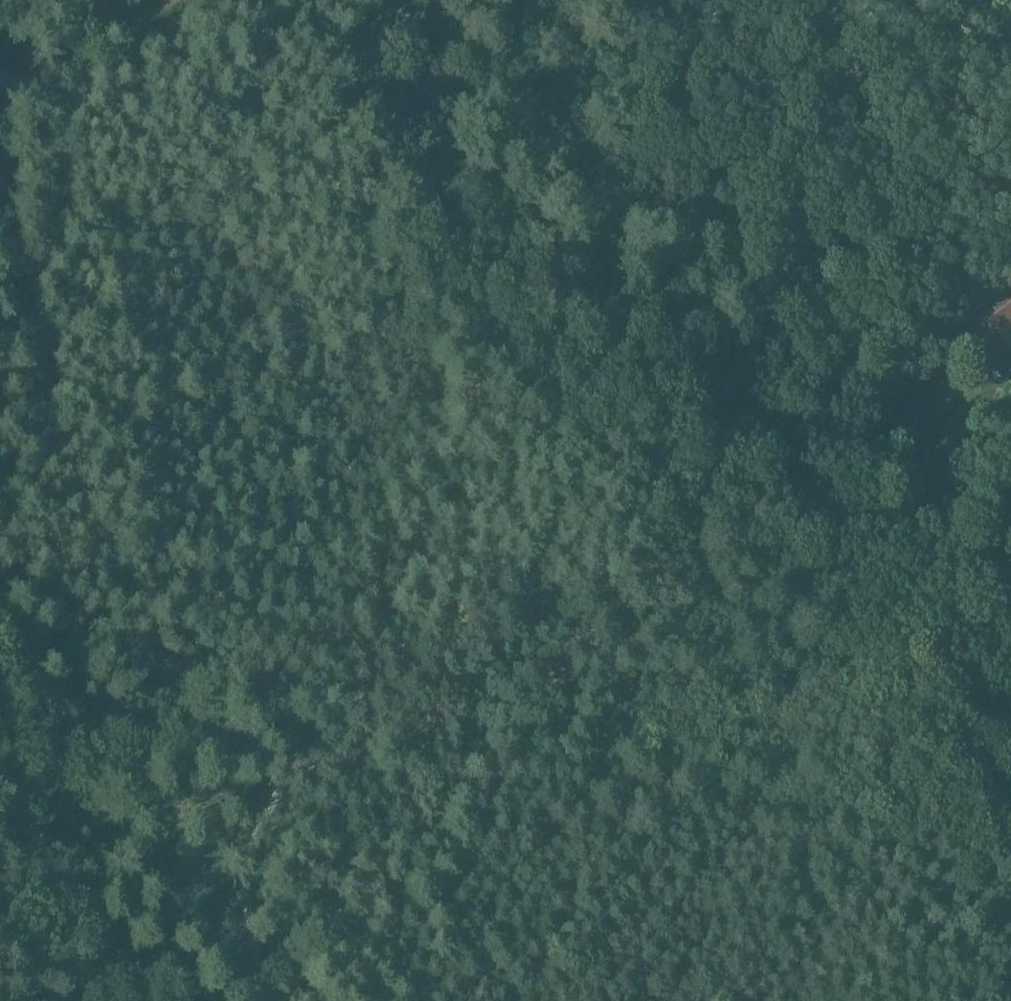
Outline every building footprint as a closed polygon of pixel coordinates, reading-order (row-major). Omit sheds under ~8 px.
[(955,336),(967,352),(989,335),(991,337),(994,336),(996,334),(1010,322),(1010,293),(982,316),(975,306),(948,327),(955,336)] [(996,334),(1000,339),(1010,331),(1010,322),(996,334)]
